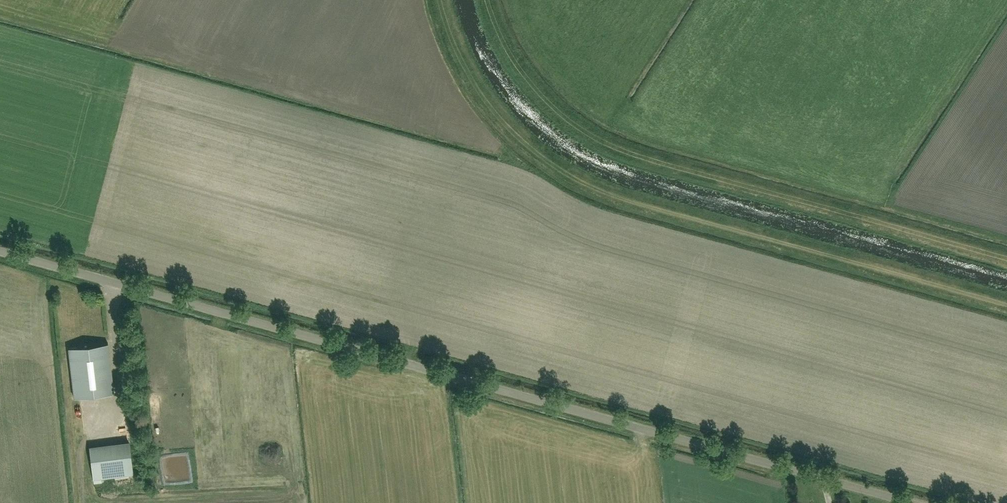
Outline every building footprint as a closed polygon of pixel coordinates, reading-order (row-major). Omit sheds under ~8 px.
[(108,343),(68,348),(74,398),(113,393),(108,343)] [(91,449),(94,479),(101,478),(98,448),(91,449)]
